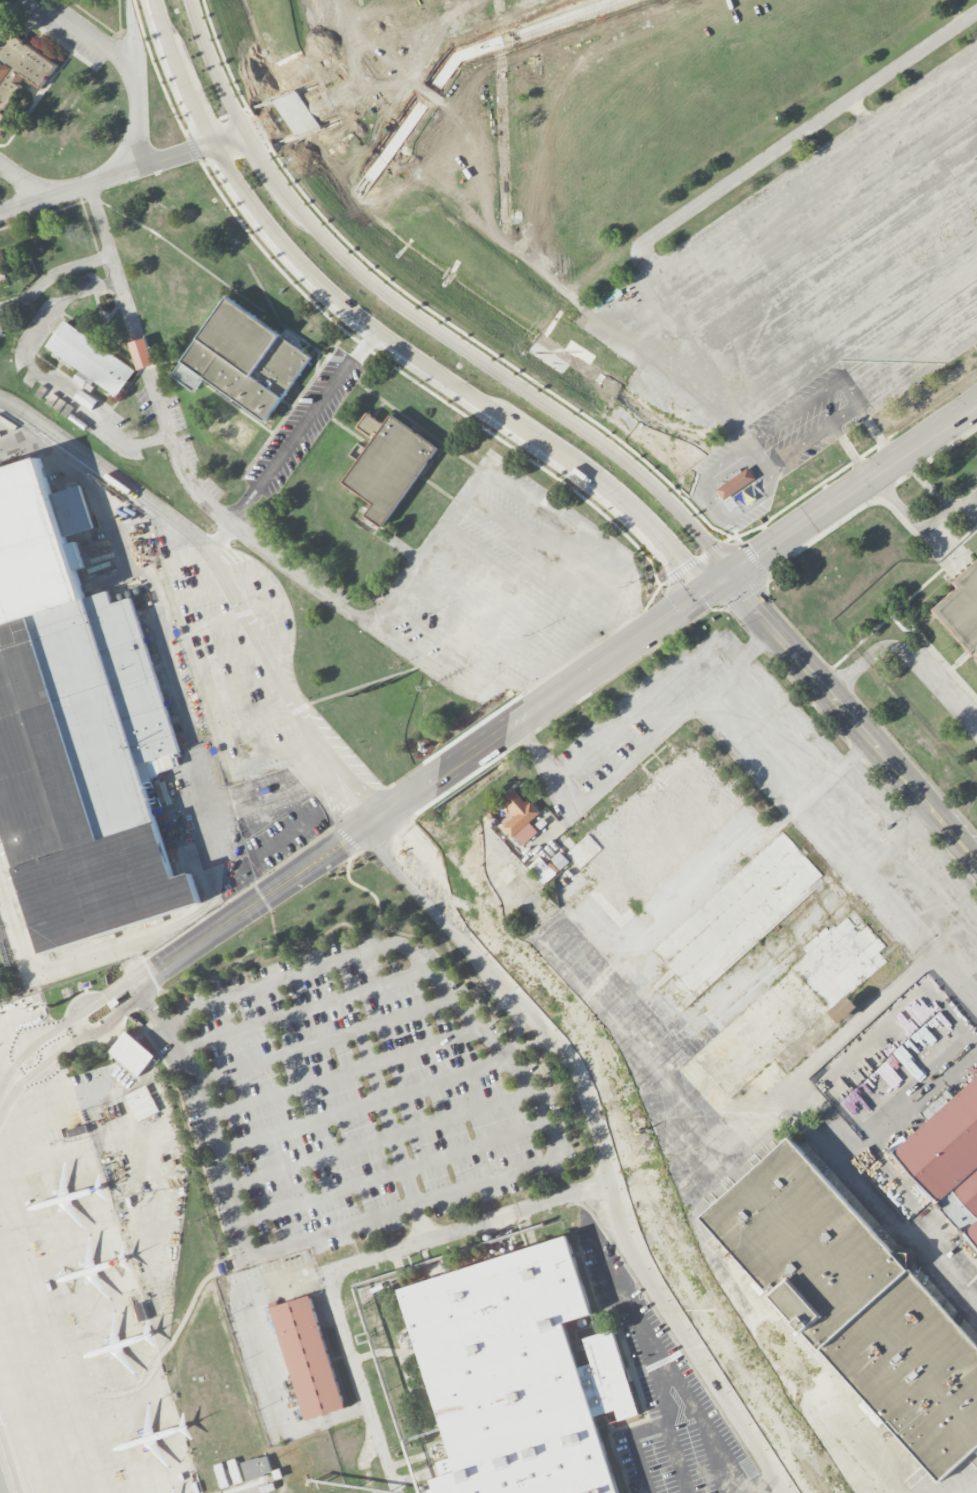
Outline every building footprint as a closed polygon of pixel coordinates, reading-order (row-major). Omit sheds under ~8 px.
[(0,126),(7,116),(3,114),(26,77),(43,88),(59,64),(5,30),(0,39),(0,126)] [(311,355),(226,299),(173,377),(194,391),(203,378),(267,421),(311,355)] [(46,348),(118,396),(135,369),(63,321),(46,348)] [(138,370),(154,365),(145,338),(130,343),(138,370)] [(84,387),(90,378),(79,371),(73,380),(84,387)] [(391,416),(437,450),(380,527),(364,515),(374,503),(343,480),(391,416)] [(36,952),(202,907),(194,875),(173,873),(143,762),(177,752),(135,596),(113,602),(110,591),(88,597),(73,543),(68,543),(66,535),(93,528),(82,486),(51,494),(41,459),(0,471),(0,821),(36,952)] [(715,490),(747,468),(754,478),(723,500),(715,490)] [(953,583),(958,589),(933,611),(973,659),(974,658),(976,662),(976,562),(953,583)] [(745,804),(690,742),(565,853),(619,915),(745,804)] [(529,823),(538,815),(515,788),(500,801),(515,817),(504,826),(522,847),(538,832),(529,823)] [(648,947),(688,995),(825,880),(784,832),(648,947)] [(539,857),(528,867),(544,885),(568,862),(560,853),(547,865),(539,857)] [(838,1023),(859,1006),(849,995),(888,962),(879,952),(886,946),(862,918),(854,924),(845,913),(803,949),(806,952),(789,966),(838,1023)] [(706,1046),(719,1060),(740,1040),(728,1026),(706,1046)] [(138,1077),(156,1056),(127,1032),(109,1053),(138,1077)] [(764,1093),(786,1074),(774,1059),(751,1078),(764,1093)] [(954,1098),(947,1089),(920,1113),(928,1121),(907,1140),(903,1136),(890,1147),(976,1246),(976,1077),(954,1098)] [(730,1099),(717,1081),(705,1089),(717,1108),(730,1099)] [(789,1139),(976,1343),(976,1448),(943,1479),(703,1218),(789,1139)] [(565,1325),(619,1492),(436,1492),(433,1481),(456,1471),(398,1291),(566,1237),(592,1313),(565,1325)] [(347,1408),(311,1295),(277,1306),(276,1300),(267,1302),(307,1422),(323,1417),(347,1408)] [(242,1462),(247,1480),(272,1473),(267,1455),(242,1462)] [(242,1483),(235,1459),(228,1461),(235,1485),(242,1483)] [(229,1486),(222,1463),(214,1465),(221,1489),(229,1486)]
